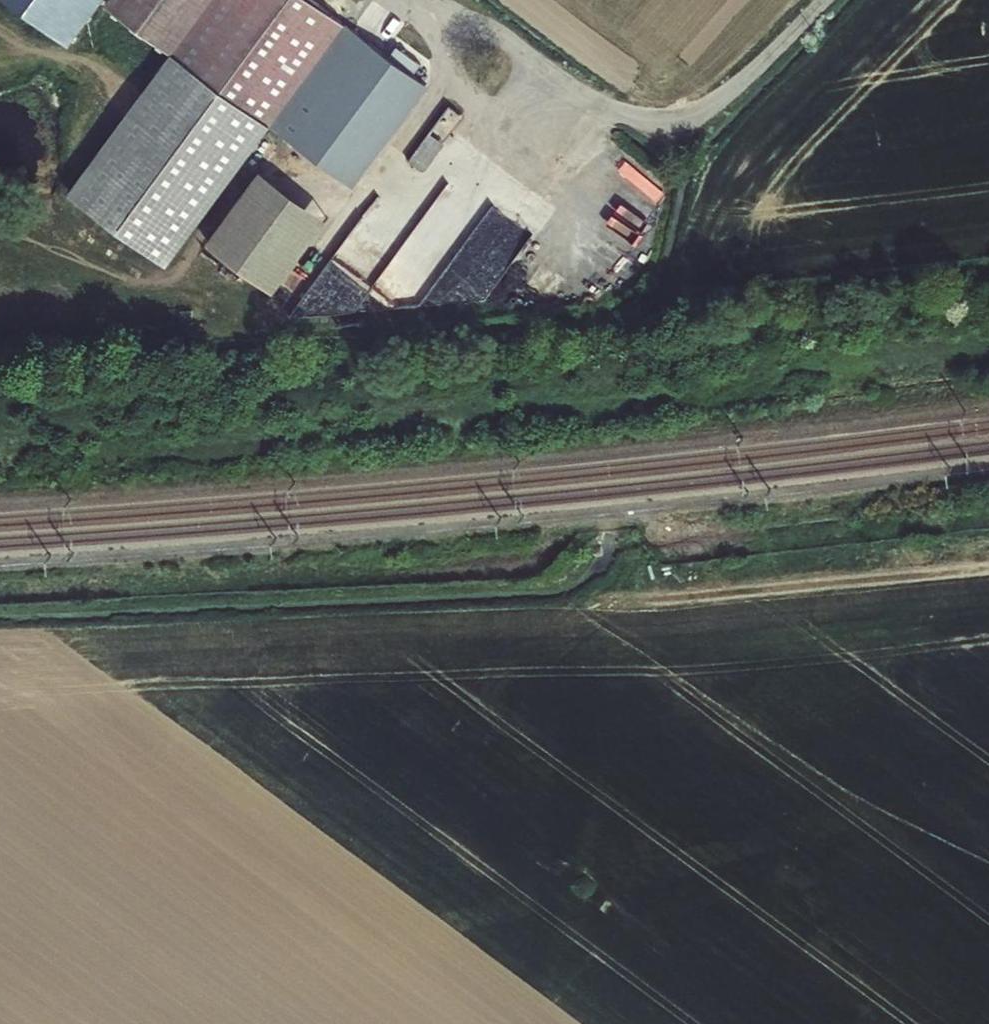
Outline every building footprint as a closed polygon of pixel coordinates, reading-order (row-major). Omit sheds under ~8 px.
[(109,8),(173,56),(289,141),(363,38),(311,0),(115,0),(109,8)] [(365,170),(427,85),(363,38),(289,141),(260,184),(322,229),(365,170)] [(173,56),(72,193),(169,264),(270,127),(173,56)] [(426,174),(464,115),(447,104),(408,163),(426,174)]
